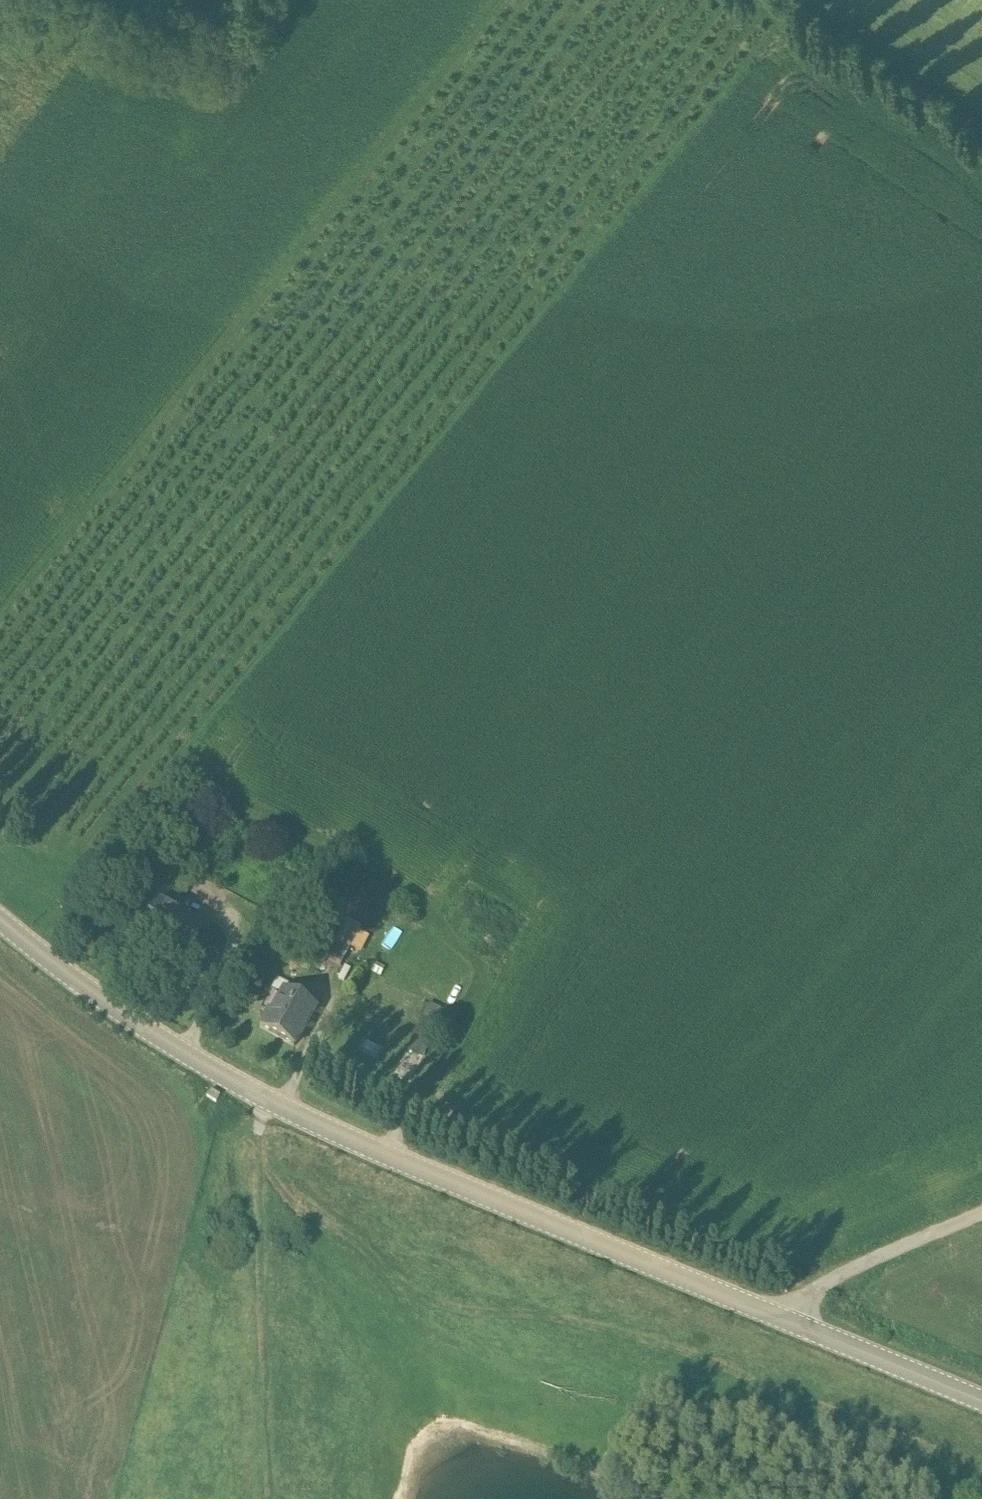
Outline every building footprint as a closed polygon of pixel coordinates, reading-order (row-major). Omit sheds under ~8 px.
[(343,921),(335,941),(360,951),(368,931),(343,921)] [(314,1010),(283,993),(261,1031),(292,1049),(314,1010)] [(453,1006),(426,995),(404,1047),(431,1058),(453,1006)]
